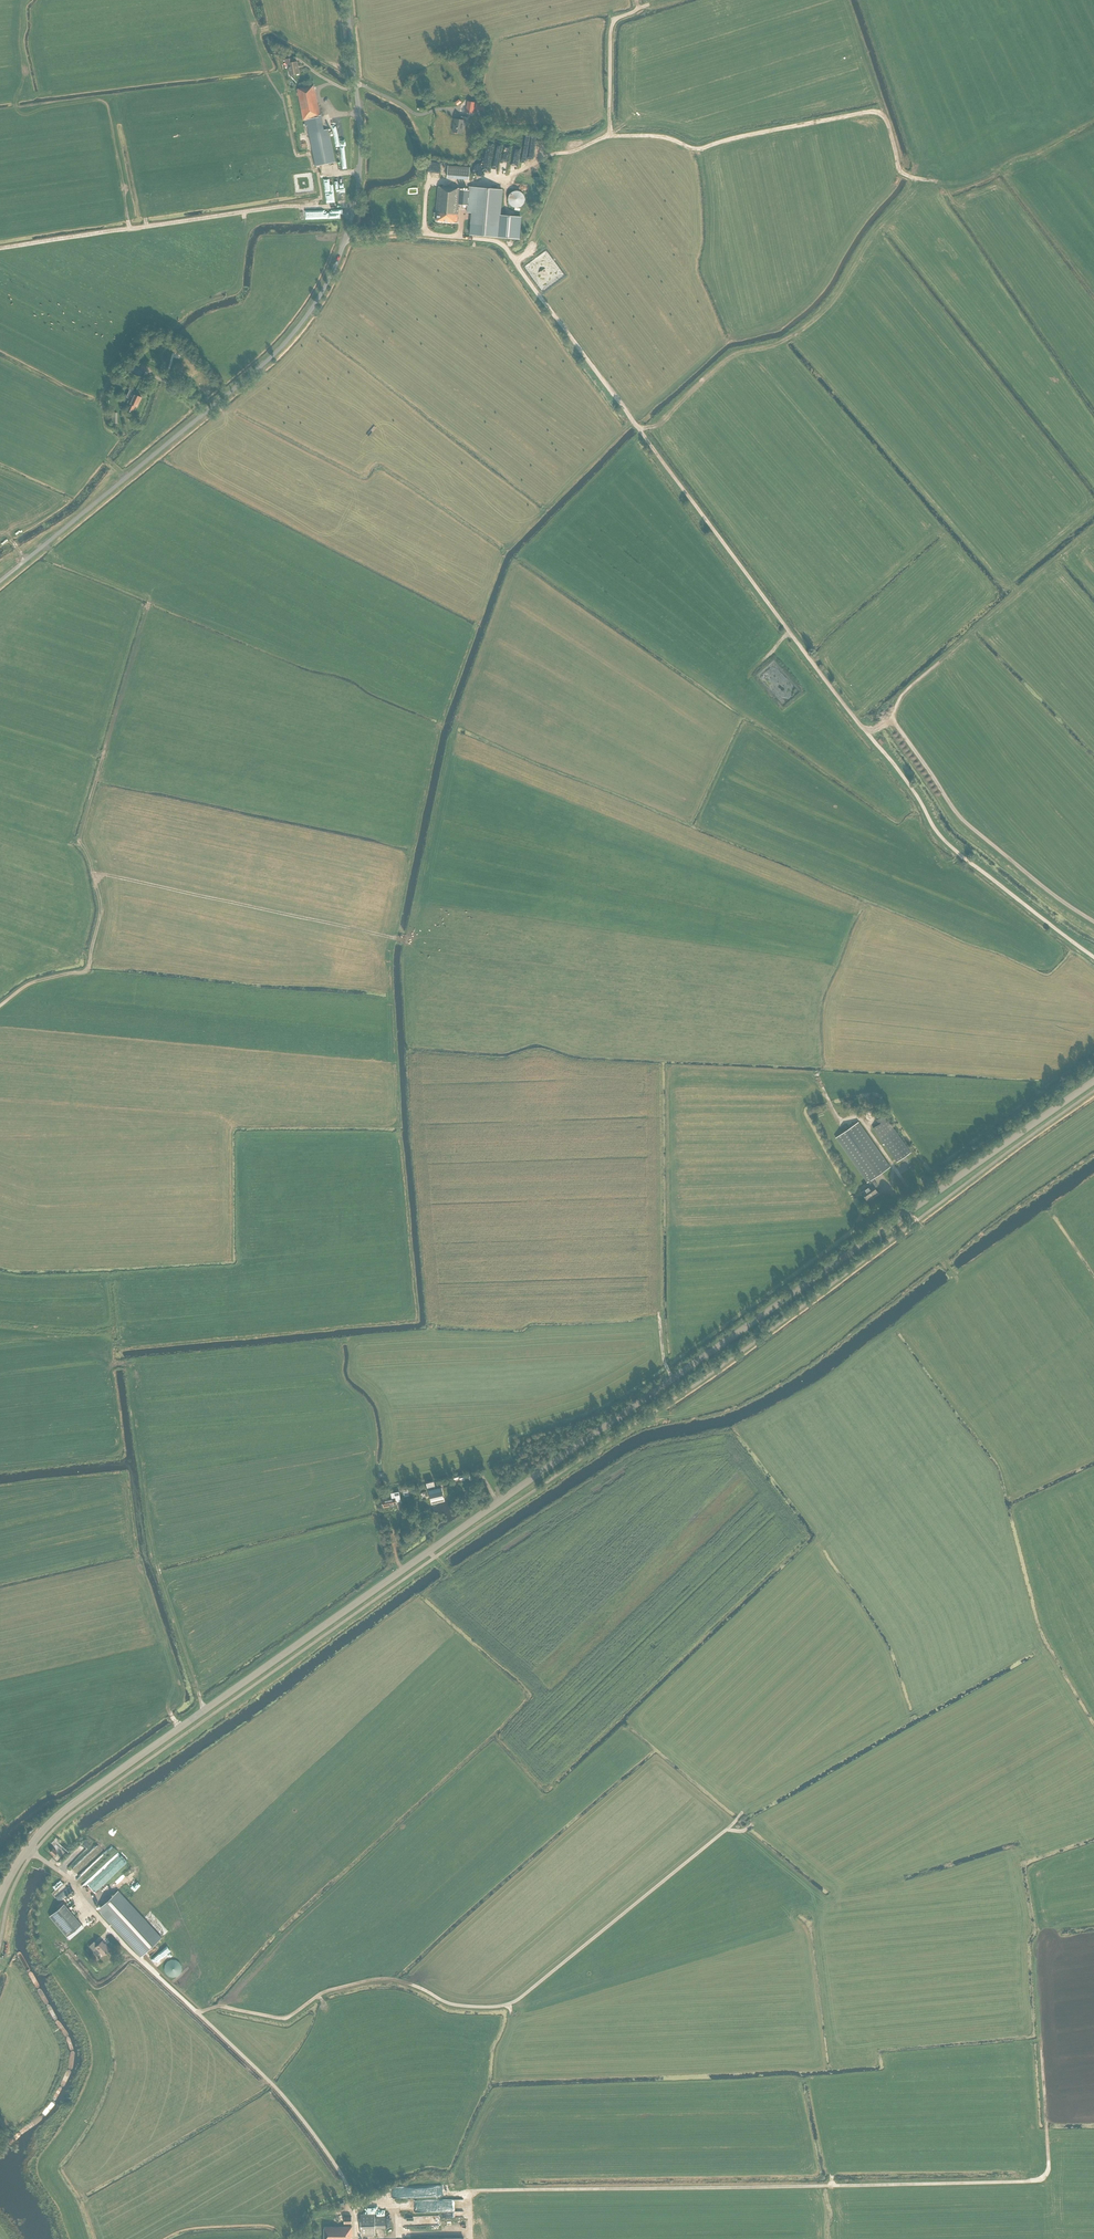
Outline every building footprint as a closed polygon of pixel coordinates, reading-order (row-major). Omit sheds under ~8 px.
[(293,62),(292,58),(285,59),(286,63),(288,63),(290,75),(299,73),(297,61),(293,62)] [(315,93),(314,86),(297,89),(304,120),(305,120),(306,126),(308,125),(310,133),(317,166),(335,162),(328,129),(324,130),(320,115),(316,93),(315,93)] [(473,113),(475,102),(468,101),(466,112),(473,113)] [(483,110),(485,104),(476,102),(475,108),(483,110)] [(467,125),(469,117),(461,116),(461,120),(455,119),(454,124),(455,124),(453,132),(462,134),(464,124),(467,125)] [(469,180),(470,167),(448,165),(447,178),(469,180)] [(469,235),(517,239),(519,217),(499,215),(501,189),(469,186),(469,190),(460,190),(460,188),(438,187),(436,213),(437,213),(437,221),(457,222),(458,204),(467,205),(467,212),(471,213),(469,235)] [(345,188),(336,188),(337,197),(345,196),(345,188)] [(517,208),(519,207),(521,206),(523,205),(524,203),(525,201),(525,199),(524,197),(523,195),(522,193),(520,192),(518,191),(516,191),(513,191),(511,192),(510,194),(508,196),(508,198),(508,200),(508,202),(509,204),(511,206),(513,207),(515,208),(517,208)] [(132,393),(126,404),(129,405),(127,409),(132,412),(134,406),(137,407),(141,397),(134,394),(134,393),(133,394),(132,393)] [(897,1162),(910,1152),(897,1133),(884,1114),(876,1120),(879,1124),(873,1128),(883,1142),(897,1162)] [(877,1185),(873,1178),(890,1167),(858,1122),(836,1138),(867,1182),(869,1181),(872,1185),(861,1193),(867,1200),(871,1197),(872,1198),(878,1193),(874,1187),(877,1185)] [(461,1481),(472,1478),(469,1471),(459,1474),(461,1481)] [(442,1487),(435,1489),(435,1486),(434,1481),(426,1483),(428,1488),(431,1501),(444,1498),(442,1487)] [(402,1488),(404,1497),(409,1496),(409,1494),(410,1494),(409,1488),(408,1489),(407,1487),(402,1488)] [(384,1507),(389,1506),(389,1505),(396,1503),(396,1502),(401,1501),(399,1491),(391,1493),(392,1498),(382,1500),(384,1507)] [(94,1849),(90,1853),(94,1858),(99,1854),(94,1849)] [(98,1861),(102,1865),(115,1854),(111,1850),(102,1858),(98,1861)] [(131,1869),(127,1873),(131,1877),(135,1874),(131,1869)] [(98,1909),(141,1957),(162,1937),(118,1890),(98,1909)] [(58,1908),(49,1916),(69,1939),(84,1927),(64,1903),(58,1908)] [(106,1945),(102,1941),(97,1945),(94,1941),(89,1946),(94,1951),(97,1948),(103,1955),(110,1949),(106,1945)] [(180,1975),(181,1960),(166,1959),(165,1974),(180,1975)] [(394,2199),(401,2195),(397,2187),(395,2188),(396,2190),(391,2192),(394,2199)] [(375,2216),(375,2213),(361,2214),(361,2235),(375,2235),(375,2228),(386,2227),(386,2216),(375,2216)] [(351,2237),(352,2237),(352,2226),(324,2226),(324,2238),(351,2238),(351,2237)]
